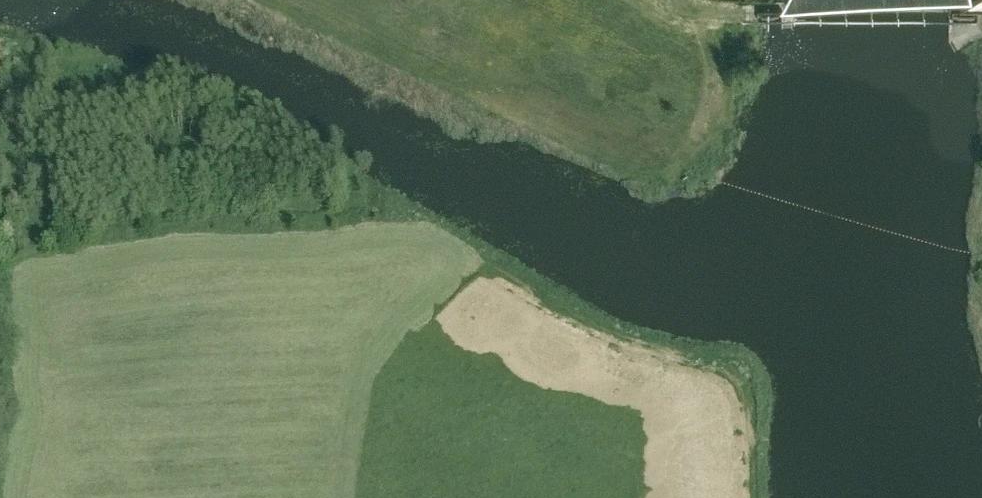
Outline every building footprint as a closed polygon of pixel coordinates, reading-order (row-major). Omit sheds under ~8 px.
[(959,9),(981,9),(981,0),(975,0),(959,9)]
